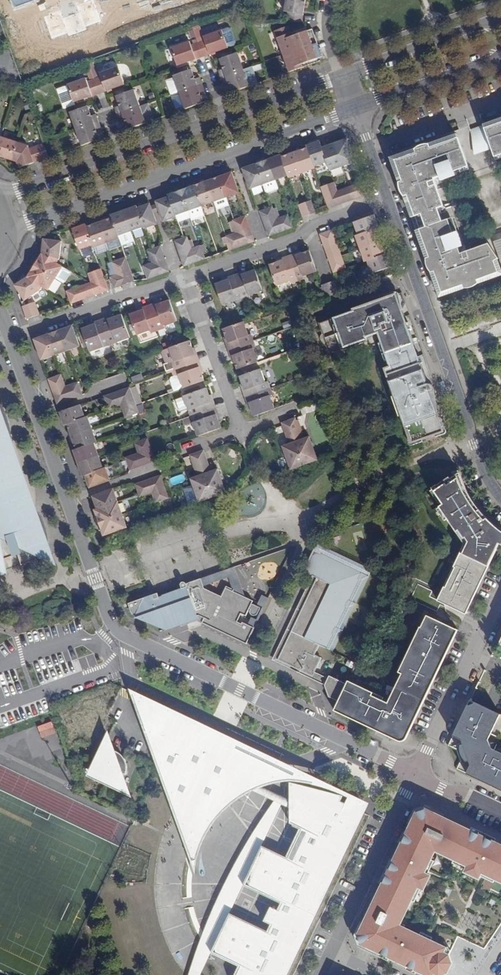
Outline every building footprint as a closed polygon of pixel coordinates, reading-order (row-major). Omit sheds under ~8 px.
[(304,0),(285,0),(282,12),(287,13),(286,22),(301,22),(302,13),(304,0)] [(307,31),(312,45),(316,43),(311,29),(307,31)] [(205,43),(198,45),(202,57),(216,52),(228,48),(233,46),(235,43),(231,33),(228,31),(222,33),(204,40),(205,43)] [(283,55),(312,45),(307,31),(296,35),(291,36),(290,33),(277,38),(283,55)] [(321,56),(316,43),(312,45),(317,58),(321,56)] [(202,57),(198,45),(191,48),(190,45),(171,51),(177,66),(188,62),(202,57)] [(317,58),(312,45),(283,55),(289,72),(303,67),(301,64),(306,62),(317,58)] [(220,78),(244,69),(238,53),(219,59),(223,69),(218,71),(220,78)] [(94,82),(99,81),(93,66),(89,67),(94,82)] [(94,82),(89,67),(85,69),(90,84),(94,82)] [(178,92),(202,84),(199,77),(194,79),(191,69),(173,76),(178,92)] [(250,86),(244,69),(220,78),(223,84),(227,83),(231,92),(250,86)] [(94,82),(99,93),(113,88),(124,85),(118,70),(99,77),(100,80),(99,81),(94,82)] [(99,93),(94,82),(90,84),(87,85),(86,81),(67,88),(57,92),(63,109),(73,106),(72,103),(84,98),(99,93)] [(202,84),(178,92),(184,109),(203,103),(200,93),(204,91),(202,84)] [(114,108),(116,114),(139,107),(133,90),(115,96),(118,106),(114,108)] [(145,123),(153,121),(148,103),(141,105),(145,123)] [(74,129),(98,121),(95,114),(91,116),(87,106),(69,113),(74,129)] [(139,107),(116,114),(119,122),(123,120),(127,129),(145,123),(139,107)] [(484,125),(489,139),(475,144),(476,155),(493,149),(496,157),(500,155),(500,119),(484,125)] [(100,128),(98,121),(74,129),(80,146),(99,140),(95,130),(100,128)] [(489,139),(484,125),(472,129),(473,144),(475,144),(489,139)] [(443,208),(432,180),(466,168),(455,135),(390,158),(439,298),(498,277),(492,260),(496,257),(486,246),(459,256),(447,221),(440,224),(435,211),(443,208)] [(10,160),(16,142),(0,137),(0,138),(0,157),(10,160)] [(347,139),(321,148),(319,142),(305,146),(306,148),(281,157),(280,155),(243,168),(250,190),(288,176),(289,179),(314,170),(313,168),(326,163),(329,172),(355,162),(347,139)] [(21,167),(40,161),(35,147),(29,148),(28,146),(16,142),(10,160),(16,162),(17,165),(21,167)] [(43,144),(35,147),(40,161),(48,158),(43,144)] [(177,218),(176,215),(188,210),(192,220),(204,215),(201,206),(239,192),(232,172),(169,194),(169,196),(157,201),(158,204),(161,213),(164,222),(177,218)] [(341,204),(336,192),(333,183),(320,188),(327,209),(341,204)] [(362,183),(336,192),(341,204),(366,195),(362,183)] [(311,201),(298,205),(303,217),(315,213),(311,201)] [(120,238),(119,236),(145,226),(146,229),(158,224),(155,215),(152,206),(151,203),(138,207),(137,205),(112,215),(112,216),(88,225),(87,223),(74,228),(81,249),(94,244),(95,247),(120,238)] [(158,215),(161,213),(158,204),(154,205),(152,206),(155,215),(158,215)] [(292,229),(288,216),(277,220),(272,207),(259,212),(268,237),(292,229)] [(387,254),(385,255),(375,229),(378,228),(374,215),(354,222),(358,235),(356,235),(365,262),(367,261),(372,274),(392,266),(387,254)] [(230,250),(254,242),(245,216),(233,220),(238,232),(234,233),(226,237),(228,244),(230,250)] [(333,273),(346,269),(332,229),(320,234),(333,273)] [(205,259),(201,246),(192,249),(187,237),(175,241),(184,266),(205,259)] [(60,266),(55,263),(56,262),(60,243),(43,239),(42,242),(41,247),(40,251),(38,255),(36,260),(33,264),(32,267),(30,269),(27,273),(24,276),(21,279),(18,281),(15,285),(25,299),(38,289),(40,285),(46,289),(60,266)] [(148,278),(170,271),(161,246),(149,250),(153,262),(143,265),(148,278)] [(270,265),(277,285),(290,281),(291,283),(304,278),(304,276),(317,271),(310,251),(303,254),(278,262),(270,265)] [(303,254),(302,252),(277,261),(278,262),(303,254)] [(116,287),(135,281),(127,257),(114,262),(118,274),(112,276),(116,287)] [(89,272),(92,282),(67,290),(72,302),(110,289),(102,268),(89,272)] [(256,270),(249,272),(224,281),(215,284),(223,304),(237,299),(237,301),(251,296),(250,294),(263,290),(256,270)] [(223,279),(224,281),(249,272),(248,270),(223,279)] [(375,284),(393,278),(392,274),(374,281),(375,284)] [(339,293),(335,281),(322,285),(327,298),(339,293)] [(412,443),(450,430),(401,293),(354,309),(354,310),(319,323),(329,352),(367,339),(366,337),(378,333),(390,366),(385,368),(407,431),(408,430),(412,443)] [(27,317),(38,313),(34,301),(22,305),(27,317)] [(150,334),(164,329),(163,327),(177,322),(170,301),(162,304),(137,312),(129,315),(137,336),(149,332),(150,334)] [(162,304),(161,302),(136,310),(137,312),(162,304)] [(121,316),(114,318),(89,327),(81,330),(90,353),(130,339),(121,316)] [(114,318),(114,317),(89,325),(89,327),(114,318)] [(224,331),(226,339),(235,364),(237,372),(258,364),(254,351),(256,350),(251,336),(249,336),(244,324),(224,331)] [(80,348),(72,327),(34,340),(42,361),(80,348)] [(233,365),(235,364),(226,339),(224,339),(233,365)] [(193,350),(190,343),(161,353),(166,366),(164,366),(166,373),(174,371),(176,378),(179,378),(183,391),(204,383),(201,376),(193,350)] [(195,350),(193,350),(201,376),(204,375),(195,350)] [(240,378),(243,386),(251,410),(254,418),(275,411),(271,398),(273,397),(268,383),(265,384),(261,371),(240,378)] [(48,380),(57,405),(82,396),(77,383),(64,388),(60,376),(48,380)] [(248,411),(251,410),(243,386),(240,386),(248,411)] [(124,418),(138,413),(129,389),(104,397),(108,410),(120,405),(124,418)] [(206,390),(183,398),(190,417),(183,420),(185,426),(192,424),(197,438),(220,430),(217,422),(209,397),(206,390)] [(217,422),(219,421),(211,397),(209,397),(217,422)] [(76,450),(73,451),(82,477),(85,476),(89,488),(110,481),(105,468),(103,469),(93,444),(96,443),(87,417),(84,418),(79,406),(60,413),(64,426),(67,425),(76,450)] [(309,437),(302,440),(294,419),(281,423),(288,445),(281,447),(290,470),(317,461),(309,437)] [(6,573),(5,570),(6,570),(3,559),(16,554),(20,565),(46,556),(37,529),(33,530),(31,523),(34,522),(22,488),(14,490),(5,465),(13,463),(0,424),(0,574),(6,573)] [(125,458),(130,471),(155,462),(147,439),(134,444),(137,454),(125,458)] [(229,448),(226,454),(235,458),(238,452),(229,448)] [(217,469),(211,471),(203,451),(190,456),(197,476),(190,479),(199,502),(226,493),(217,469)] [(13,463),(5,465),(14,490),(22,488),(13,463)] [(500,540),(500,531),(499,530),(496,527),(494,524),(491,522),(488,519),(486,516),(483,513),(480,509),(477,506),(475,503),(473,500),(471,497),(469,494),(467,491),(466,488),(464,485),(463,482),(462,480),(461,476),(460,474),(451,480),(450,477),(438,486),(437,485),(433,488),(445,504),(441,507),(459,532),(463,529),(471,540),(463,556),(460,554),(438,601),(466,615),(467,611),(466,608),(470,600),(472,600),(499,545),(500,540)] [(168,499),(160,476),(135,485),(139,497),(152,492),(155,503),(168,499)] [(103,536),(127,528),(113,489),(92,497),(97,509),(94,510),(103,536)] [(463,529),(459,532),(466,541),(460,554),(463,556),(471,540),(463,529)] [(340,630),(334,627),(337,621),(339,622),(346,608),(352,606),(356,604),(353,603),(347,600),(350,594),(352,595),(359,580),(365,578),(368,577),(321,555),(317,543),(304,571),(312,575),(306,589),(297,609),(301,612),(278,660),(299,671),(298,673),(311,680),(321,659),(315,656),(320,646),(326,649),(333,636),(343,631),(340,630)] [(217,630),(246,644),(249,645),(256,629),(244,624),(243,625),(239,623),(243,615),(248,617),(251,610),(252,611),(252,613),(253,616),(255,617),(257,617),(259,616),(262,609),(255,606),(254,606),(253,606),(255,602),(242,596),(252,593),(243,566),(206,579),(208,586),(231,578),(237,594),(235,593),(236,592),(228,588),(223,598),(206,590),(203,580),(188,585),(187,584),(186,583),(184,583),(183,584),(183,586),(184,591),(164,598),(165,599),(161,600),(160,595),(131,606),(134,616),(169,632),(183,628),(183,629),(199,623),(217,631),(217,630)] [(365,578),(359,580),(352,595),(350,594),(347,600),(353,603),(365,578)] [(352,606),(346,608),(339,622),(337,621),(334,627),(340,630),(352,606)] [(444,660),(458,630),(427,616),(421,628),(419,628),(414,640),(417,641),(406,663),(404,662),(398,673),(401,675),(388,704),(382,701),(372,696),(373,694),(348,682),(346,685),(338,701),(335,709),(334,711),(348,718),(357,723),(393,740),(395,740),(398,740),(399,740),(401,739),(403,739),(404,738),(405,737),(407,736),(408,734),(409,732),(418,714),(424,701),(431,687),(439,670),(444,660)] [(338,701),(346,685),(329,677),(325,686),(329,696),(338,701)] [(234,749),(236,742),(134,693),(137,702),(234,749)] [(491,750),(488,740),(500,715),(470,701),(448,748),(455,749),(460,762),(456,770),(500,791),(500,754),(491,750)] [(167,743),(168,746),(154,751),(174,809),(210,796),(234,749),(137,702),(148,734),(167,743)] [(168,746),(167,743),(148,734),(154,751),(168,746)] [(126,780),(124,779),(125,775),(128,776),(128,775),(129,773),(129,771),(129,768),(129,766),(129,764),(128,762),(127,760),(126,759),(125,757),(123,756),(121,754),(112,750),(114,744),(107,741),(101,755),(102,755),(98,764),(97,763),(96,774),(98,779),(130,794),(126,780)] [(344,794),(236,742),(234,749),(224,768),(229,771),(230,769),(230,767),(232,764),(234,761),(235,759),(237,758),(239,757),(242,756),(244,756),(247,756),(250,756),(253,757),(256,758),(260,762),(261,764),(262,766),(263,768),(263,771),(263,774),(263,776),(262,779),(260,781),(260,783),(258,785),(259,785),(263,784),(267,783),(271,782),(277,781),(282,781),(286,781),(291,780),(295,781),(300,781),(305,781),(311,783),(316,784),(320,785),(326,787),(331,788),(337,791),(344,794)] [(222,773),(210,796),(174,809),(179,824),(216,812),(220,808),(224,805),(228,802),(231,799),(236,797),(239,794),(244,792),(247,790),(243,789),(242,788),(239,788),(238,787),(235,785),(233,783),(232,782),(231,780),(230,777),(222,773)] [(301,831),(287,861),(263,849),(245,887),(283,904),(279,913),(269,908),(262,922),(272,926),(268,935),(231,917),(213,954),(242,968),(239,974),(286,974),(304,937),(298,934),(302,925),(308,928),(335,870),(330,867),(335,857),(340,860),(363,812),(364,809),(364,807),(363,805),(363,804),(362,802),(360,800),(355,798),(354,798),(352,798),(350,798),(348,800),(347,801),(346,802),(345,803),(341,801),(343,797),(288,783),(288,825),(301,831)] [(281,803),(278,801),(274,806),(271,812),(266,819),(261,827),(256,835),(252,842),(248,849),(244,855),(241,861),(237,868),(233,875),(229,881),(225,890),(222,897),(219,903),(216,909),(214,915),(211,921),(209,927),(206,935),(202,943),(199,951),(196,961),(194,967),(191,974),(200,974),(281,803)] [(417,812),(358,935),(361,944),(427,974),(440,974),(447,972),(452,963),(449,955),(458,936),(484,949),(500,924),(500,845),(426,809),(417,812)] [(197,840),(199,836),(201,832),(204,828),(206,825),(208,821),(211,819),(214,815),(216,812),(179,824),(191,857),(192,853),(194,849),(195,845),(197,840)]
